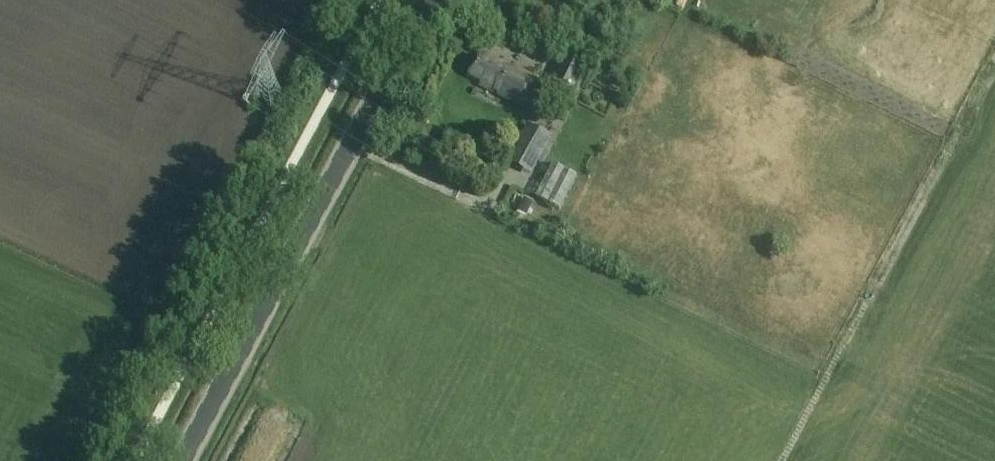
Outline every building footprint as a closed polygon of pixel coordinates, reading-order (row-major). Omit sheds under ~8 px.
[(536,78),(483,53),(480,58),(474,55),(466,73),(482,81),(480,85),(523,105),(536,78)] [(572,99),(587,68),(568,58),(553,89),(572,99)] [(543,158),(553,140),(528,128),(519,146),(543,158)] [(561,212),(578,180),(554,167),(537,200),(561,212)]
